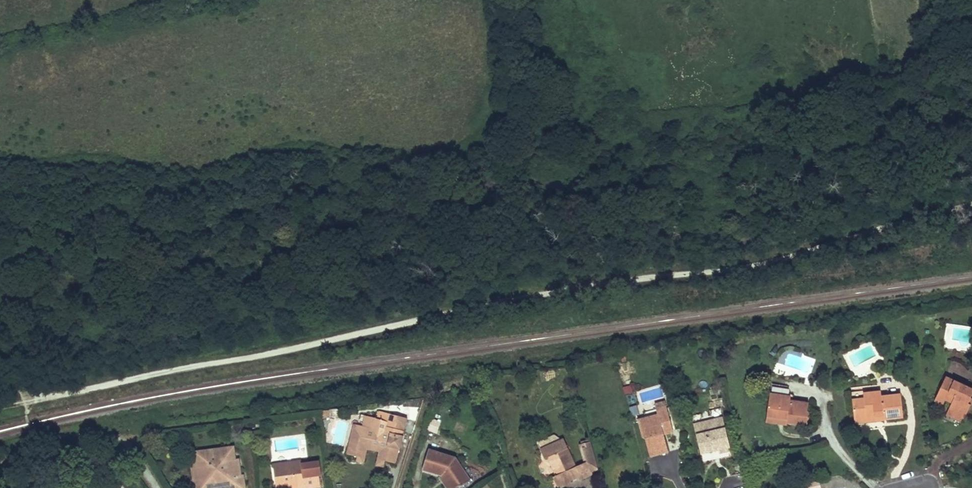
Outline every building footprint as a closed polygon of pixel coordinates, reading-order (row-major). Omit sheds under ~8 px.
[(945,378),(937,395),(945,400),(952,403),(949,408),(965,416),(970,406),(968,404),(971,395),(971,390),(945,378)] [(625,394),(632,392),(631,386),(623,388),(625,394)] [(864,398),(852,400),(854,418),(883,415),(884,420),(894,419),(904,418),(900,394),(881,396),(880,391),(864,393),(864,398)] [(791,397),(770,394),(767,416),(787,420),(787,422),(808,426),(809,418),(810,412),(807,411),(808,404),(790,401),(791,397)] [(945,400),(937,395),(934,401),(942,406),(945,400)] [(673,428),(666,403),(662,404),(663,407),(660,408),(662,412),(658,413),(660,417),(642,422),(646,437),(649,440),(647,443),(651,458),(670,453),(665,435),(664,430),(673,428)] [(637,405),(630,407),(632,415),(639,413),(637,405)] [(965,416),(949,408),(946,415),(956,420),(962,422),(965,416)] [(403,436),(408,418),(380,411),(378,419),(374,418),(372,429),(363,427),(355,424),(347,454),(357,456),(359,456),(362,442),(386,447),(383,460),(385,461),(396,464),(400,449),(401,449),(404,437),(403,436)] [(883,415),(854,418),(855,425),(884,421),(884,420),(883,415)] [(374,418),(366,416),(363,427),(372,429),(374,418)] [(787,420),(767,416),(766,422),(787,425),(787,422),(787,420)] [(437,433),(441,421),(431,418),(428,430),(437,433)] [(729,455),(721,423),(708,426),(709,429),(700,431),(699,428),(690,431),(697,459),(708,457),(707,451),(716,449),(717,454),(718,458),(729,455)] [(546,458),(548,457),(567,448),(563,439),(541,449),(546,458)] [(386,447),(362,442),(359,456),(357,456),(356,461),(364,462),(367,449),(372,450),(379,452),(376,465),(383,467),(385,461),(383,460),(386,447)] [(580,445),(584,462),(587,460),(593,473),(599,469),(591,442),(590,442),(581,445),(580,445)] [(205,452),(206,460),(196,461),(193,466),(195,480),(201,480),(205,483),(202,487),(215,487),(217,486),(216,483),(223,482),(224,487),(226,487),(229,487),(244,487),(243,476),(240,476),(238,460),(232,460),(232,457),(234,457),(233,448),(205,452)] [(567,448),(548,457),(556,475),(576,466),(567,448)] [(431,450),(425,470),(436,474),(444,476),(446,478),(449,477),(450,481),(448,482),(453,487),(462,487),(465,486),(461,481),(468,475),(456,457),(431,450)] [(276,485),(283,484),(284,487),(291,487),(304,486),(304,487),(309,487),(320,486),(319,475),(322,475),(320,461),(302,464),(302,460),(273,465),(276,485)] [(584,462),(576,466),(556,475),(554,476),(557,484),(569,478),(569,480),(579,475),(581,478),(593,473),(587,460),(584,462)] [(593,473),(581,478),(582,481),(594,475),(593,473)] [(468,475),(461,481),(465,486),(472,481),(468,475)] [(443,479),(448,487),(453,487),(448,482),(450,481),(449,477),(446,478),(444,476),(443,479)] [(559,487),(570,482),(569,480),(569,478),(557,484),(559,487)]
